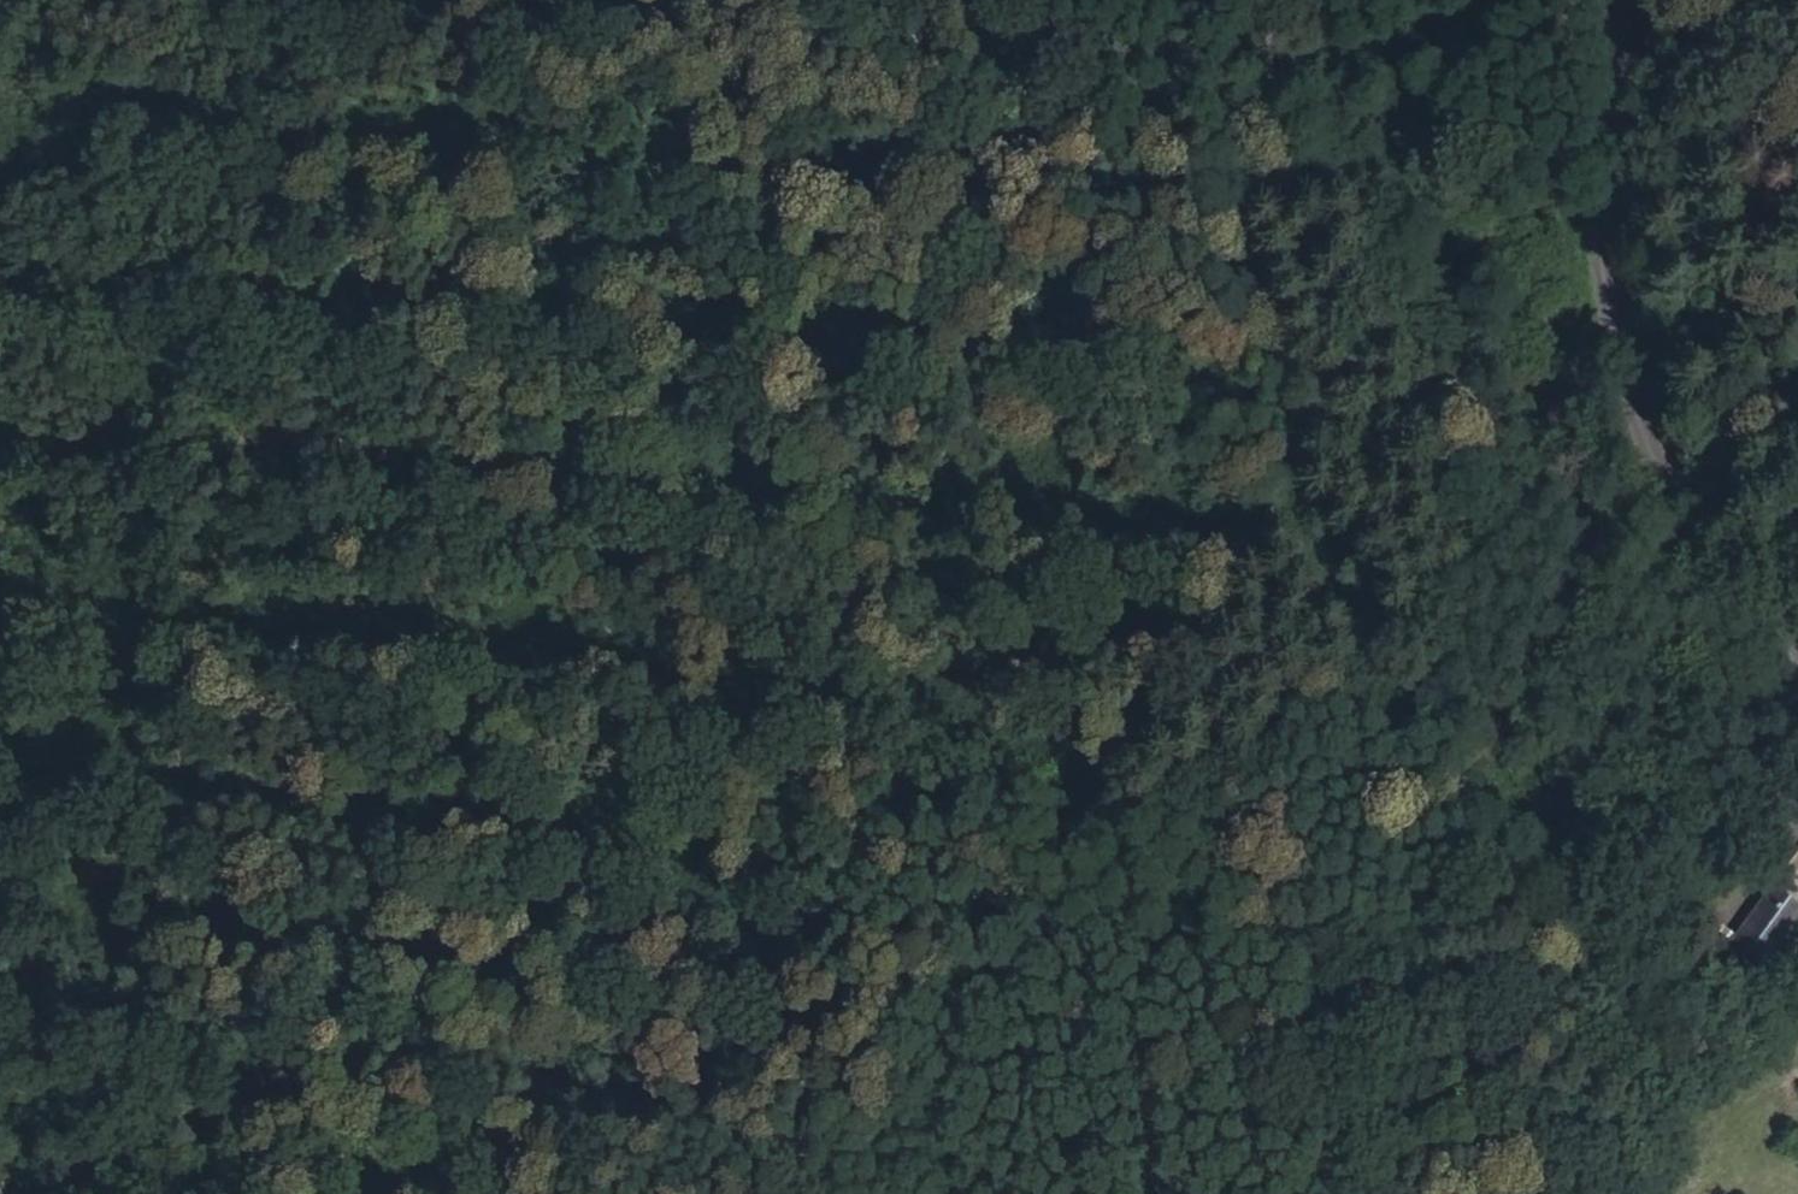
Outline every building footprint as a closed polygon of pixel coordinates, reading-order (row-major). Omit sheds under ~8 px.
[(1736,932),(1765,954),(1797,912),(1797,897),(1774,880),(1736,932)]
